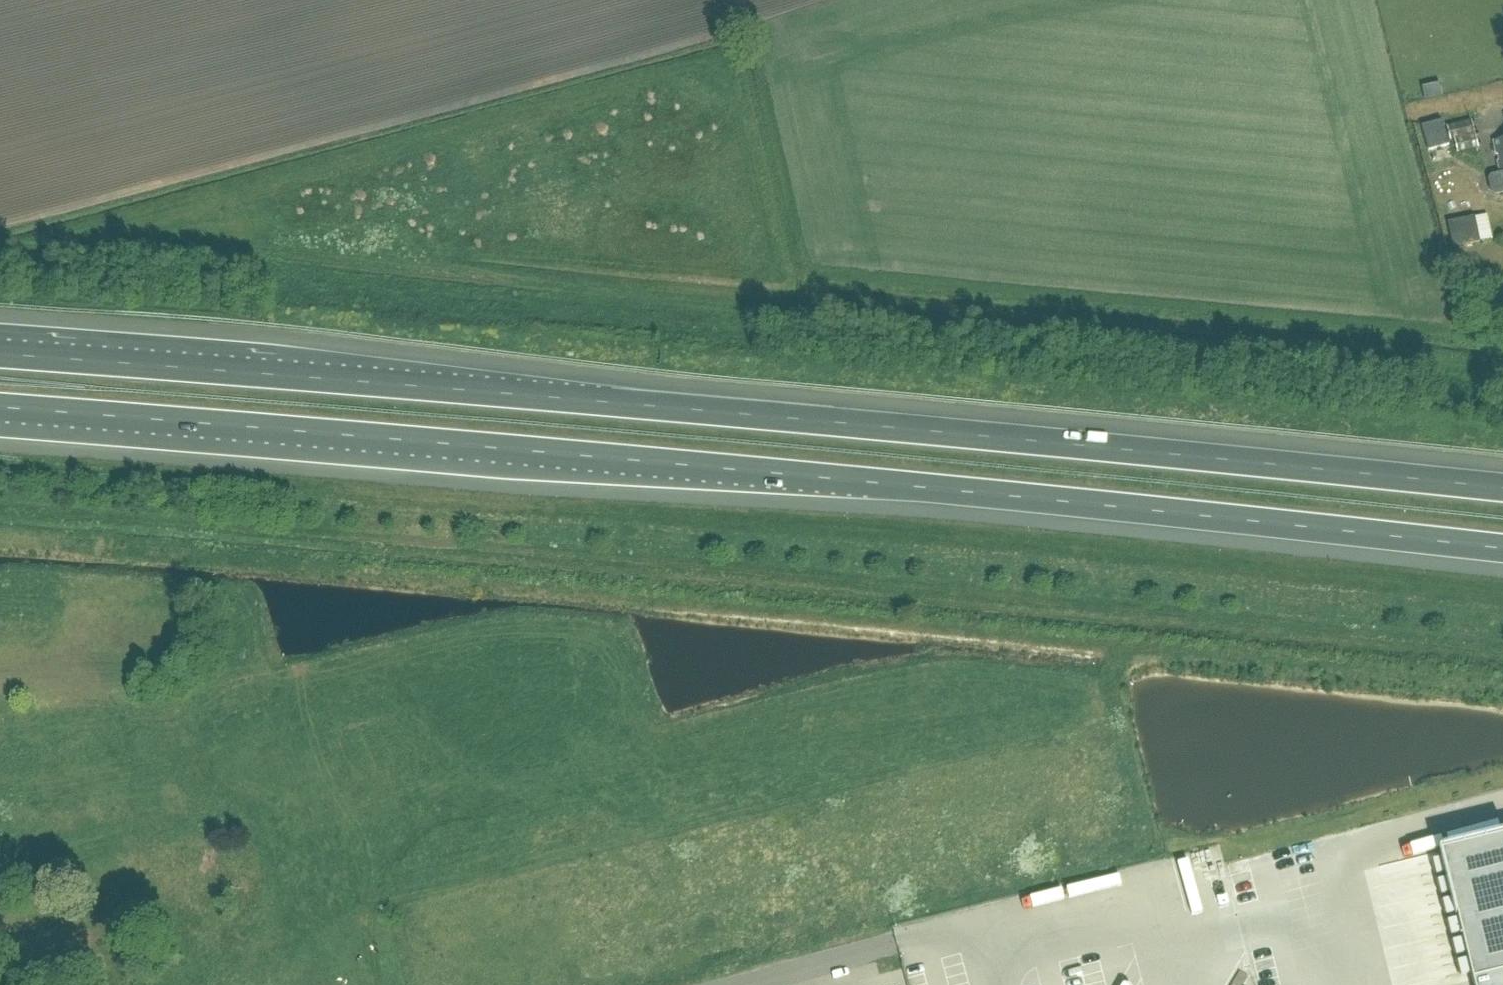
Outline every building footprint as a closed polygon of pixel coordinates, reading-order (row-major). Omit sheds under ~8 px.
[(1424,89),(1427,100),(1445,95),(1442,84),(1424,89)] [(1441,121),(1422,126),(1428,151),(1448,146),(1441,121)] [(1475,137),(1471,121),(1448,127),(1452,142),(1454,142),(1458,155),(1478,150),(1475,137)] [(1493,142),(1500,175),(1491,177),(1488,180),(1491,193),(1494,195),(1502,193),(1502,140),(1493,142)] [(1490,215),(1476,218),(1482,243),(1495,240),(1490,215)] [(1448,223),(1452,249),(1472,245),(1467,220),(1448,223)] [(1441,852),(1474,984),(1502,984),(1502,837),(1441,852)] [(39,893),(50,890),(47,883),(36,886),(39,893)]
